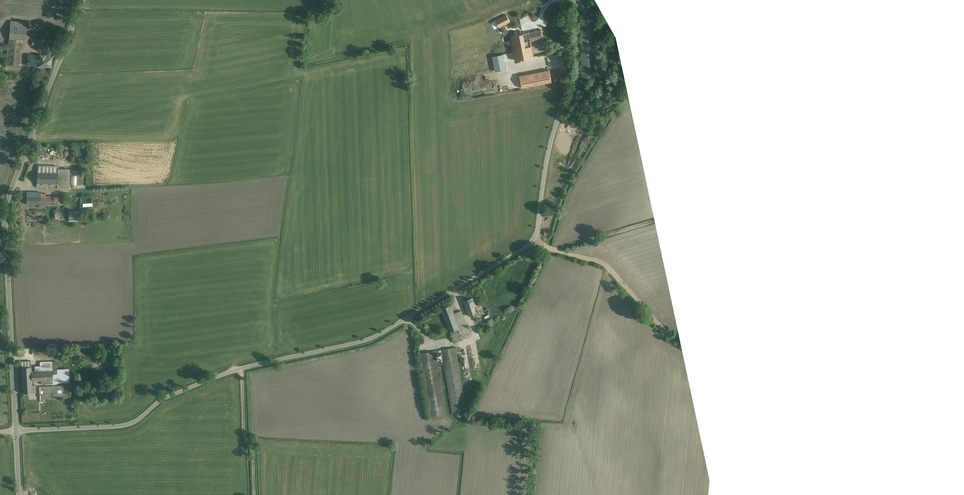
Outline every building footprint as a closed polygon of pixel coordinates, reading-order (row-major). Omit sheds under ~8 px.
[(506,16),(496,22),(499,27),(509,22),(506,16)] [(582,16),(582,80),(582,81),(597,81),(597,19),(588,19),(588,16),(582,16)] [(538,18),(530,20),(532,30),(540,28),(538,18)] [(29,21),(10,19),(5,67),(22,69),(25,41),(27,41),(29,21)] [(544,38),(543,29),(512,35),(516,60),(534,57),(531,41),(544,38)] [(501,36),(490,38),(497,73),(506,72),(506,69),(510,68),(509,63),(506,63),(501,36)] [(28,66),(51,67),(52,54),(29,53),(28,66)] [(35,80),(36,73),(30,72),(28,79),(35,80)] [(557,85),(555,72),(525,77),(527,90),(557,85)] [(88,151),(88,150),(88,149),(87,149),(87,148),(87,147),(86,147),(86,146),(85,146),(85,145),(84,145),(83,145),(82,145),(82,144),(81,144),(80,144),(80,145),(80,144),(80,145),(79,145),(78,145),(77,145),(77,146),(76,146),(76,147),(75,147),(75,148),(75,149),(74,149),(74,150),(74,151),(74,152),(74,153),(75,153),(75,154),(75,155),(76,155),(76,156),(77,156),(77,157),(78,157),(78,158),(79,158),(80,158),(81,158),(82,158),(83,158),(84,158),(84,157),(85,157),(86,156),(87,155),(87,154),(88,154),(88,153),(88,152),(88,151)] [(39,163),(37,185),(69,187),(71,169),(58,168),(59,165),(39,163)] [(27,204),(55,204),(55,192),(27,192),(27,204)] [(70,212),(70,222),(82,222),(82,212),(70,212)] [(474,294),(462,299),(468,315),(473,314),(474,317),(491,311),(489,306),(482,308),(479,299),(484,297),(482,291),(474,294)] [(443,308),(455,342),(471,336),(462,310),(455,313),(452,305),(443,308)] [(491,317),(478,323),(480,328),(494,321),(491,317)] [(453,414),(468,412),(458,349),(443,352),(453,414)] [(436,350),(420,353),(432,416),(447,413),(436,350)] [(478,365),(484,364),(482,354),(475,355),(478,365)] [(86,356),(67,357),(68,376),(80,375),(80,366),(86,366),(86,356)] [(21,392),(32,392),(32,366),(21,366),(21,392)] [(42,401),(70,400),(70,387),(42,388),(42,401)]
